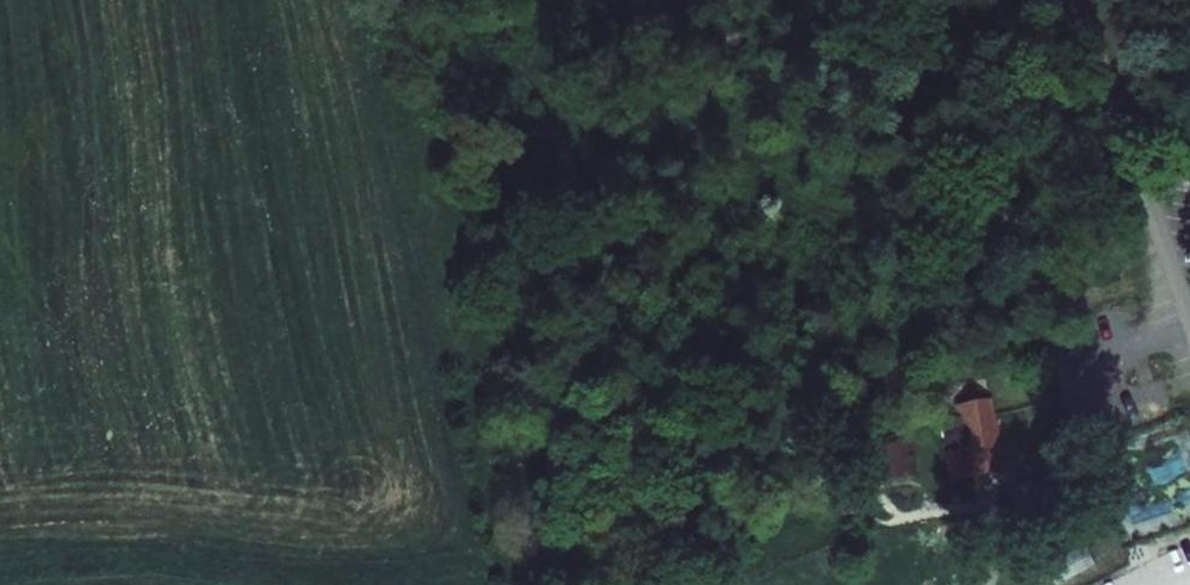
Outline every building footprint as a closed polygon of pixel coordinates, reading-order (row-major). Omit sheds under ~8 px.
[(995,406),(945,408),(948,481),(998,479),(995,406)] [(1031,574),(1036,584),(1059,584),(1081,574),(1072,554),(1031,574)]
